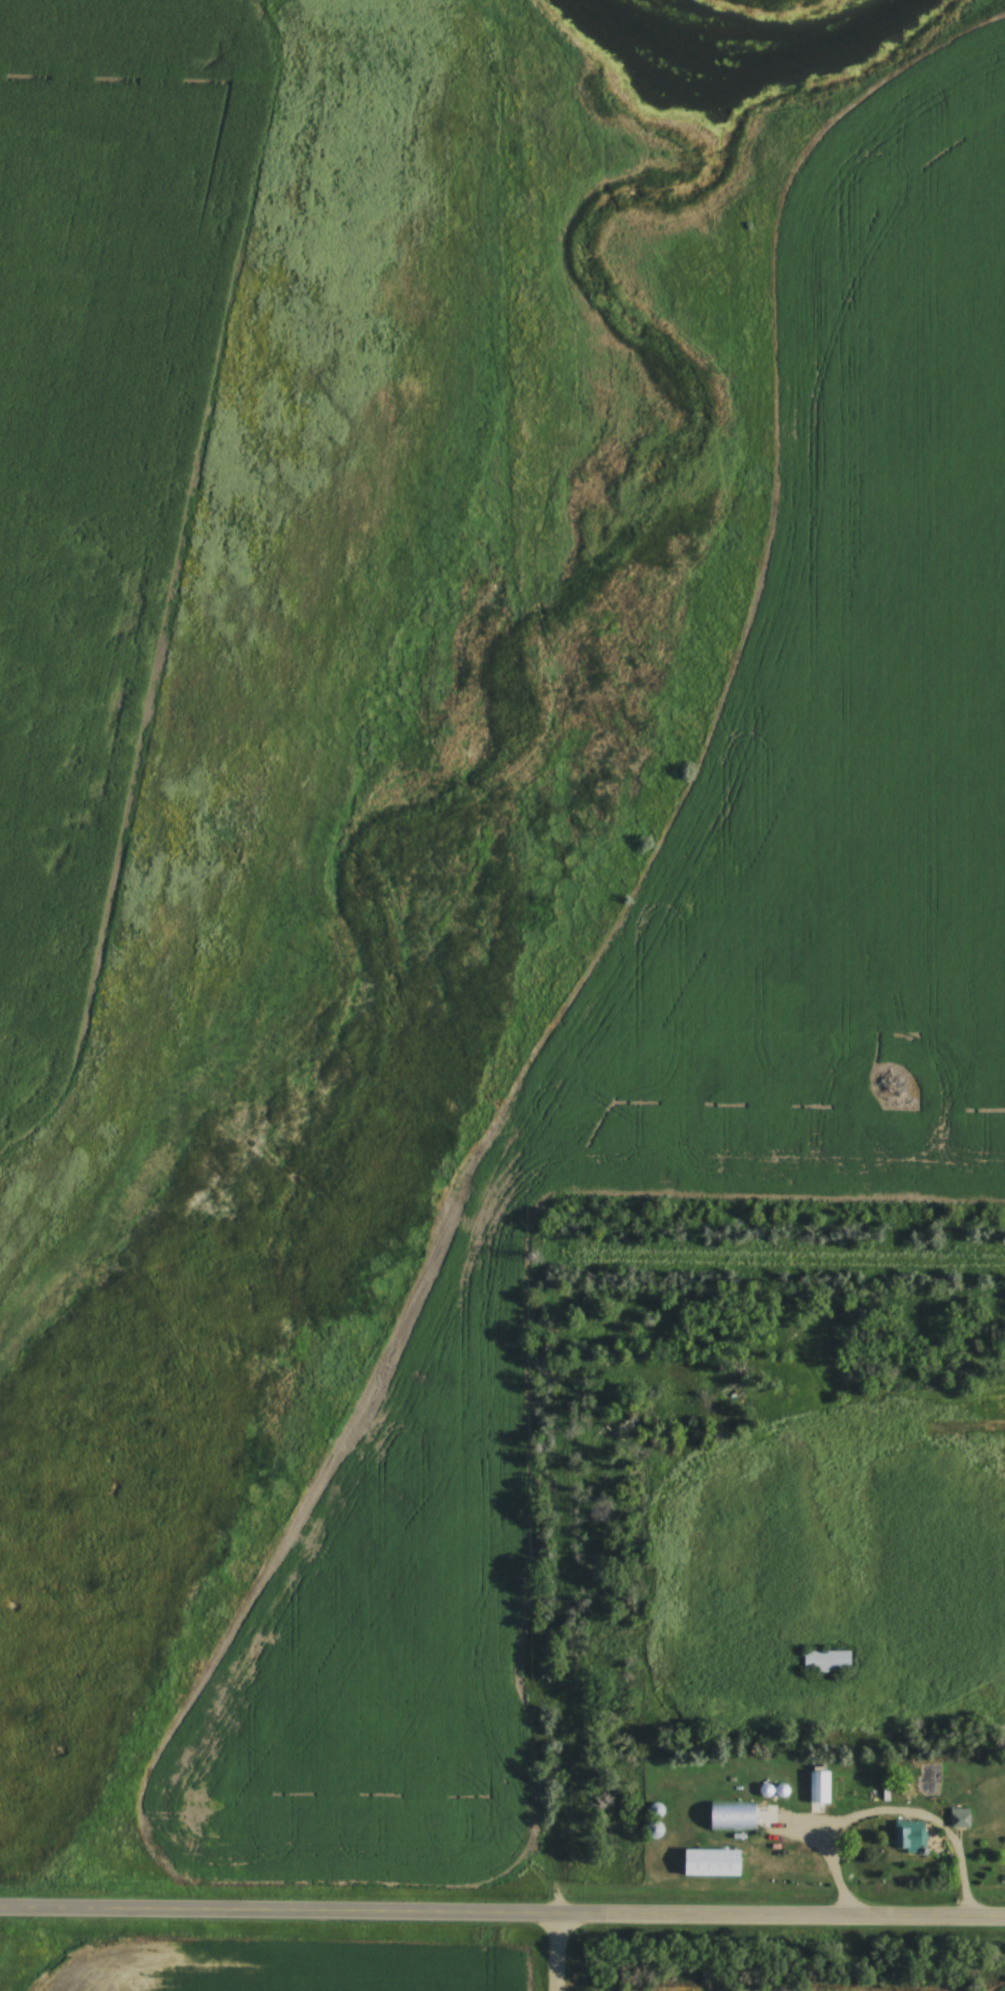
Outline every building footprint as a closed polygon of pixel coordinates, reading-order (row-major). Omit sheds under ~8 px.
[(849,1650),(799,1650),(799,1671),(849,1671),(849,1650)] [(753,1830),(753,1800),(703,1800),(703,1830),(753,1830)] [(947,1827),(968,1827),(968,1808),(947,1808),(947,1827)] [(642,1838),(662,1836),(661,1821),(641,1822),(642,1838)] [(890,1827),(890,1851),(922,1851),(922,1821),(898,1821),(898,1827),(890,1827)] [(678,1874),(738,1874),(738,1848),(678,1848),(678,1874)]
